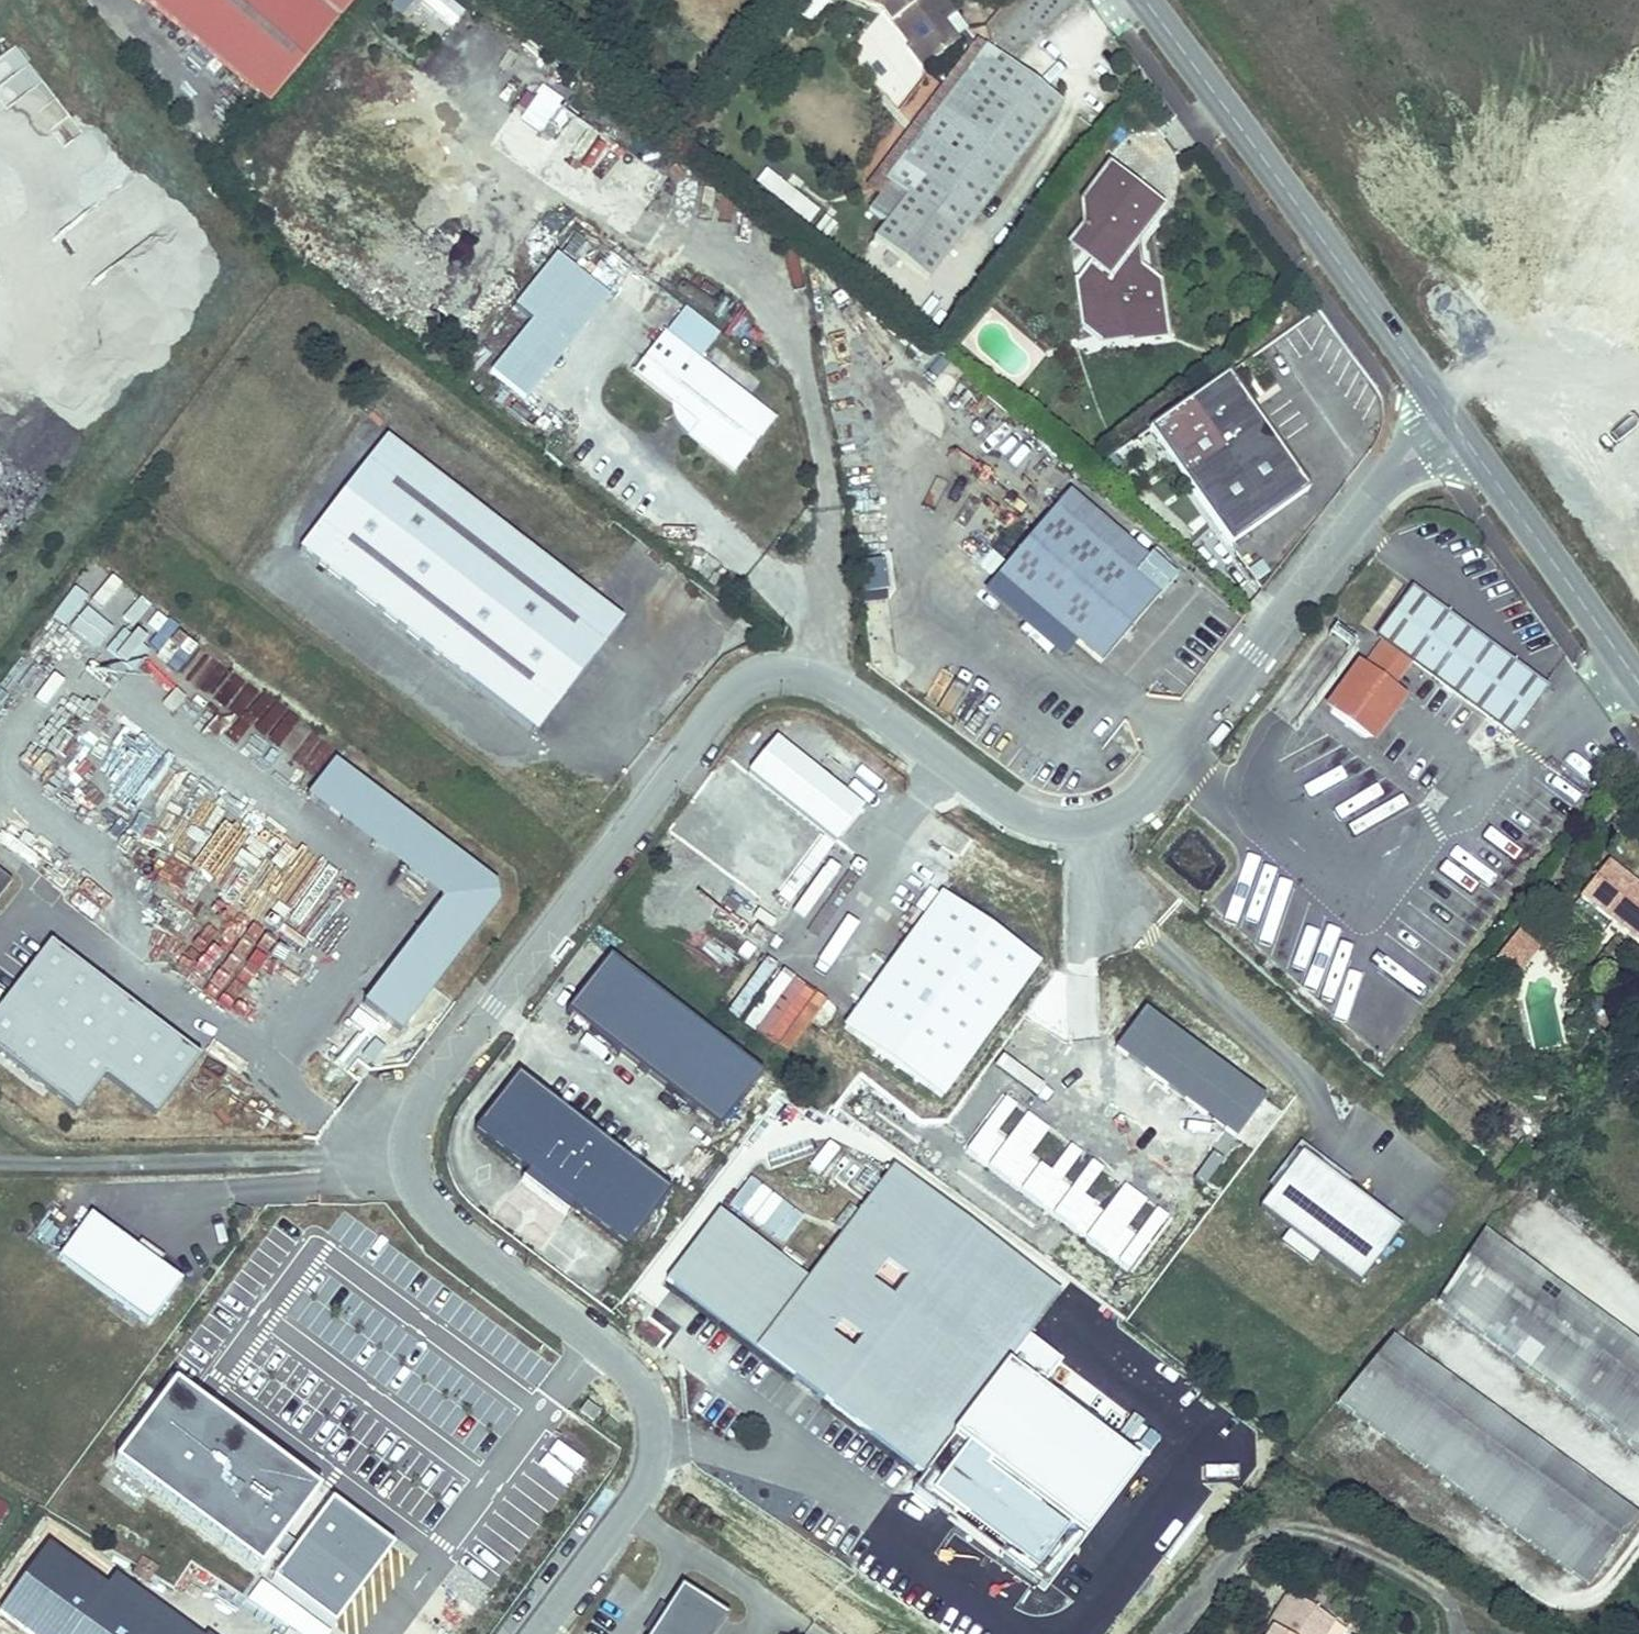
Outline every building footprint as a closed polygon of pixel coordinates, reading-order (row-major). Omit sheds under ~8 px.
[(347,0),(143,0),(263,100),(347,0)] [(463,10),(450,0),(410,0),(446,30),(463,10)] [(852,5),(879,15),(886,25),(889,23),(922,68),(958,41),(955,37),(944,21),(953,14),(954,13),(945,0),(854,0),(852,5)] [(953,14),(944,21),(955,37),(965,30),(953,14)] [(982,46),(880,180),(886,185),(866,212),(882,224),(869,241),(927,284),(1062,106),(982,46)] [(538,85),(521,121),(543,131),(560,94),(538,85)] [(544,128),(589,157),(603,136),(558,106),(544,128)] [(1083,266),(1070,284),(1076,330),(1102,350),(1167,341),(1159,283),(1140,270),(1137,242),(1162,209),(1104,167),(1074,208),(1076,230),(1062,250),(1083,266)] [(765,169),(755,181),(807,220),(816,208),(765,169)] [(523,399),(608,293),(558,252),(516,304),(533,318),(489,372),(523,399)] [(684,306),(663,333),(698,359),(719,332),(684,306)] [(663,333),(632,374),(671,403),(698,424),(689,437),(735,472),(776,418),(698,359),(663,333)] [(1308,490),(1228,375),(1148,430),(1229,545),(1308,490)] [(689,437),(698,424),(671,403),(670,406),(671,411),(673,416),(676,421),(680,428),(689,437)] [(623,620),(387,438),(299,550),(536,733),(623,620)] [(1069,491),(1055,508),(1133,573),(1147,557),(1069,491)] [(1133,573),(1055,508),(998,575),(1077,641),(1102,662),(1159,595),(1133,573)] [(92,560),(52,617),(147,685),(165,660),(179,671),(202,639),(92,560)] [(877,571),(853,574),(857,604),(881,601),(877,571)] [(1077,641),(998,575),(983,593),(1062,660),(1077,641)] [(1411,587),(1375,635),(1382,641),(1364,666),(1356,660),(1323,706),(1372,742),(1406,697),(1393,687),(1411,662),(1512,737),(1548,689),(1411,587)] [(863,805),(776,737),(748,772),(835,841),(863,805)] [(314,767),(287,806),(428,903),(354,1010),(391,1035),(492,889),(314,767)] [(743,769),(732,781),(765,811),(775,799),(743,769)] [(710,896),(766,937),(799,893),(743,852),(710,896)] [(1606,863),(1579,898),(1638,944),(1638,888),(1606,863)] [(0,872),(0,892),(10,879),(0,872)] [(940,1100),(1039,963),(942,894),(844,1030),(940,1100)] [(1540,948),(1518,930),(1497,956),(1519,974),(1540,948)] [(202,1059),(54,943),(0,1012),(0,1053),(78,1114),(107,1077),(157,1116),(202,1059)] [(737,1018),(775,965),(755,951),(717,1004),(737,1018)] [(568,1012),(722,1128),(764,1071),(611,956),(568,1012)] [(783,972),(745,1023),(785,1053),(824,1001),(783,972)] [(1267,1098),(1144,1007),(1114,1047),(1238,1138),(1267,1098)] [(574,1207),(628,1248),(671,1192),(518,1075),(475,1132),(529,1173),(522,1182),(567,1216),(574,1207)] [(1130,1268),(1168,1212),(1066,1144),(1050,1169),(1030,1156),(1049,1126),(1001,1094),(960,1155),(1130,1268)] [(1259,1208),(1289,1230),(1282,1241),(1313,1263),(1321,1252),(1362,1281),(1403,1223),(1347,1183),(1351,1178),(1299,1141),(1267,1185),(1273,1189),(1259,1208)] [(805,1281),(718,1214),(665,1282),(918,1476),(919,1477),(1057,1299),(891,1171),(805,1281)] [(136,1246),(91,1213),(58,1258),(149,1325),(182,1280),(159,1263),(155,1269),(132,1252),(136,1246)] [(1485,1232),(1435,1299),(1638,1451),(1638,1346),(1485,1232)] [(165,1255),(142,1239),(136,1246),(132,1252),(155,1269),(159,1263),(165,1255)] [(1636,1518),(1390,1334),(1339,1401),(1585,1585),(1636,1518)] [(332,1499),(295,1550),(280,1539),(316,1490),(173,1385),(116,1462),(259,1568),(269,1554),(283,1565),(272,1580),(334,1625),(393,1544),(332,1499)] [(599,1413),(586,1404),(580,1413),(592,1422),(599,1413)] [(1,1611),(33,1633),(171,1633),(106,1587),(49,1546),(1,1611)] [(171,1633),(199,1633),(115,1573),(106,1587),(171,1633)] [(1348,1630),(1287,1591),(1267,1623),(1271,1626),(1265,1633),(1345,1633),(1348,1630)] [(680,1592),(653,1633),(720,1633),(727,1622),(680,1592)]
